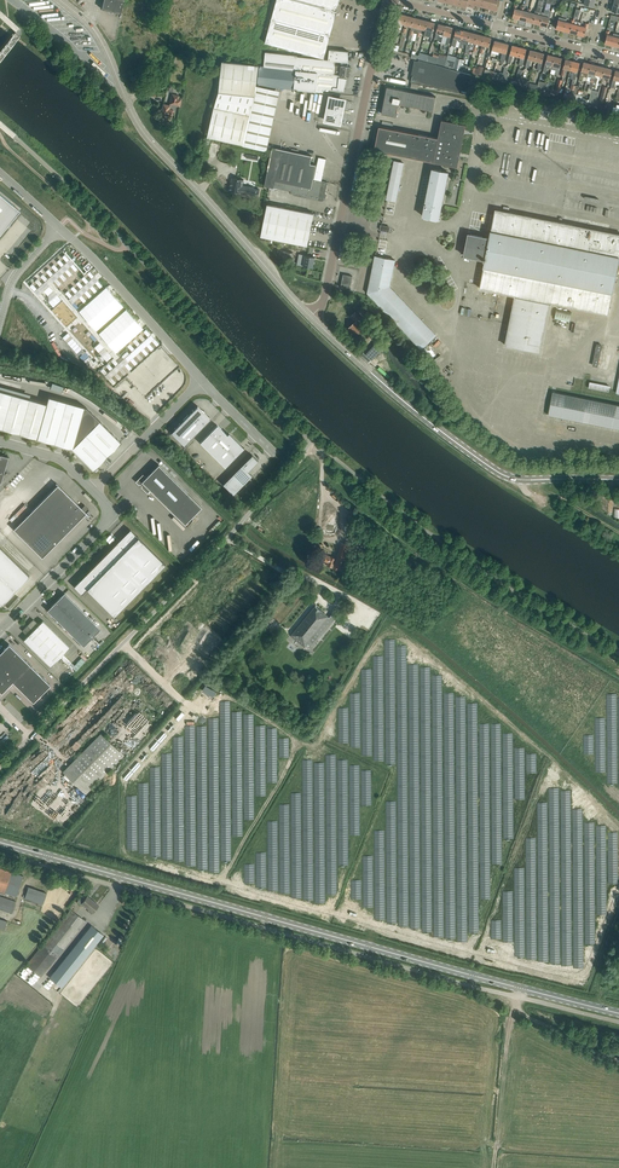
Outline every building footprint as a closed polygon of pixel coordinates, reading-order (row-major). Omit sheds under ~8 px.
[(120,13),(124,0),(104,0),(102,9),(109,10),(109,12),(113,12),(113,11),(120,13)] [(337,11),(298,0),(276,0),(271,18),(331,34),(337,11)] [(340,0),(298,0),(337,11),(340,0)] [(500,0),(439,0),(467,7),(467,5),(474,7),(475,5),(498,10),(499,4),(500,0)] [(41,18),(44,3),(39,2),(35,17),(41,18)] [(520,19),(522,10),(521,9),(520,10),(516,9),(517,5),(514,4),(513,9),(515,9),(512,17),(520,19)] [(541,15),(542,11),(541,11),(542,6),(538,4),(537,10),(535,10),(534,13),(536,13),(533,23),(540,24),(543,15),(541,15)] [(526,21),(529,11),(528,11),(527,12),(523,10),(524,7),(521,6),(521,9),(522,10),(520,19),(526,21)] [(533,23),(536,13),(534,13),(530,12),(531,9),(528,8),(528,11),(529,11),(526,21),(533,23)] [(547,26),(550,17),(551,14),(547,13),(548,10),(545,9),(544,12),(542,11),(541,15),(543,15),(540,24),(540,26),(543,27),(543,25),(547,26)] [(398,22),(396,31),(399,31),(401,23),(405,24),(407,15),(400,14),(398,22)] [(56,24),(54,33),(57,34),(61,17),(55,15),(53,23),(56,24)] [(407,15),(405,24),(412,26),(414,17),(407,15)] [(410,34),(408,40),(411,40),(413,35),(414,30),(418,32),(421,19),(414,17),(412,26),(411,30),(410,34)] [(563,30),(566,21),(567,21),(568,19),(559,17),(558,20),(556,29),(563,30)] [(324,58),(331,34),(271,18),(265,42),(324,58)] [(417,36),(416,39),(419,40),(420,37),(421,32),(425,33),(428,21),(421,19),(418,32),(417,36)] [(570,32),(573,23),(574,23),(575,20),(573,20),(572,19),(571,23),(567,22),(567,21),(566,21),(563,30),(570,32)] [(577,34),(580,25),(581,25),(582,22),(575,20),(574,23),(573,23),(570,32),(577,34)] [(425,33),(425,35),(432,36),(433,32),(435,23),(428,21),(425,33)] [(584,36),(586,28),(588,28),(589,24),(586,23),(585,27),(581,25),(580,25),(577,34),(584,36)] [(443,35),(446,26),(439,24),(437,30),(435,38),(438,39),(439,34),(443,35)] [(448,45),(452,33),(453,27),(446,26),(443,35),(447,36),(445,44),(448,45)] [(461,39),(463,30),(456,28),(452,46),(456,47),(458,39),(461,39)] [(468,41),(470,32),(463,30),(461,39),(460,43),(467,45),(468,41)] [(612,45),(614,36),(613,35),(613,36),(609,34),(610,31),(607,30),(606,35),(607,35),(605,43),(612,45)] [(475,43),(477,34),(470,32),(468,41),(475,43)] [(482,45),(484,36),(477,34),(475,43),(482,45)] [(489,47),(490,43),(492,38),(484,36),(482,45),(480,53),(483,54),(484,49),(485,46),(489,47)] [(499,51),(502,42),(495,40),(492,49),(499,51)] [(507,53),(507,50),(509,44),(502,42),(499,51),(502,52),(500,60),(501,60),(500,63),(503,64),(504,61),(507,53)] [(517,56),(519,47),(512,45),(510,54),(508,63),(510,64),(512,59),(513,55),(517,56)] [(524,58),(525,55),(527,49),(519,47),(517,56),(521,57),(519,65),(522,66),(524,58)] [(334,74),(335,65),(335,61),(349,62),(349,52),(349,51),(330,49),(328,60),(297,56),(297,55),(266,52),(264,66),(260,66),(257,84),(294,88),(323,92),(324,88),(333,89),(345,91),(345,90),(345,89),(347,78),(348,78),(347,78),(344,77),(345,75),(334,74)] [(535,61),(537,51),(530,50),(528,55),(528,59),(526,67),(529,67),(530,64),(531,60),(535,61)] [(540,70),(543,59),(544,53),(537,51),(535,61),(538,62),(538,65),(537,70),(540,70)] [(419,55),(418,59),(419,60),(421,60),(427,62),(429,55),(419,52),(419,55)] [(552,65),(555,56),(548,54),(546,60),(545,64),(543,71),(547,72),(548,68),(549,68),(550,65),(552,65)] [(436,65),(438,57),(429,55),(427,62),(436,65)] [(444,67),(447,57),(438,55),(438,57),(436,65),(444,67)] [(447,56),(447,57),(444,67),(453,69),(455,61),(456,58),(447,56)] [(558,75),(561,64),(562,58),(555,56),(552,65),(553,65),(552,69),(556,70),(555,74),(558,75)] [(570,70),(572,61),(565,59),(561,76),(564,77),(566,69),(570,70)] [(436,65),(427,62),(421,60),(419,60),(418,61),(414,60),(414,62),(415,62),(412,74),(413,75),(411,82),(468,94),(468,93),(469,87),(472,75),(460,71),(453,69),(444,67),(436,65)] [(250,115),(255,95),(259,65),(222,61),(219,91),(214,107),(208,137),(243,144),(250,115)] [(575,80),(578,69),(580,63),(572,61),(570,70),(573,71),(571,79),(575,80)] [(588,73),(591,63),(584,62),(582,67),(579,79),(582,80),(583,76),(584,77),(586,77),(587,77),(588,73)] [(593,83),(594,79),(595,75),(598,65),(595,65),(595,63),(592,63),(591,64),(591,63),(588,73),(587,77),(591,78),(590,82),(589,87),(591,90),(593,83)] [(350,76),(351,66),(341,65),(341,66),(335,65),(334,74),(345,75),(350,76)] [(602,77),(605,67),(598,65),(595,75),(602,77)] [(476,68),(475,74),(482,76),(484,68),(479,66),(478,68),(476,68)] [(610,78),(612,69),(605,67),(602,77),(610,78)] [(492,79),(494,71),(485,68),(485,70),(483,76),(492,79)] [(523,70),(519,68),(516,79),(514,84),(519,85),(520,79),(521,79),(523,70)] [(615,70),(614,76),(613,79),(611,87),(614,88),(615,83),(615,84),(616,80),(618,81),(618,71),(615,70)] [(501,81),(503,73),(499,72),(499,73),(494,72),(494,71),(492,79),(501,81)] [(529,81),(521,79),(520,79),(519,85),(527,88),(529,81)] [(545,92),(548,83),(539,81),(538,85),(536,90),(545,92)] [(555,94),(556,89),(552,88),(552,90),(547,89),(548,83),(545,92),(554,95),(554,93),(555,94)] [(434,110),(436,95),(393,88),(387,87),(382,113),(388,115),(397,116),(397,111),(396,111),(398,103),(429,108),(429,109),(434,110)] [(573,95),(572,100),(581,102),(582,98),(583,95),(577,94),(579,89),(575,87),(574,90),(573,95)] [(180,106),(181,99),(178,99),(179,96),(179,95),(178,96),(172,94),(170,105),(163,104),(162,108),(161,108),(161,111),(162,111),(161,114),(172,116),(173,110),(175,110),(177,105),(180,106)] [(342,116),(344,106),(344,105),(344,104),(343,103),(344,100),(341,99),(340,99),(339,98),(336,97),(335,98),(334,98),(331,97),(330,100),(330,101),(329,102),(329,103),(328,103),(326,113),(327,113),(327,114),(327,116),(327,117),(326,120),(329,120),(329,121),(330,121),(331,122),(334,122),(335,122),(337,122),(340,122),(340,119),(341,118),(341,117),(342,116)] [(457,167),(466,124),(442,119),(438,138),(379,126),(374,150),(457,167)] [(314,175),(316,165),(310,164),(312,156),(273,148),(265,185),(274,187),(275,180),(312,187),(313,179),(322,181),(327,159),(319,157),(316,176),(314,175)] [(396,201),(404,163),(394,161),(387,199),(396,201)] [(448,172),(432,169),(423,216),(439,219),(448,172)] [(232,177),(230,190),(259,196),(260,190),(260,189),(255,188),(255,187),(248,186),(243,185),(243,181),(244,179),(232,177)] [(328,182),(322,181),(313,179),(312,187),(275,180),(274,187),(275,185),(292,189),(292,191),(294,195),(324,201),(328,182)] [(20,210),(13,204),(0,193),(0,234),(6,227),(5,226),(8,223),(8,224),(20,210)] [(307,245),(314,213),(268,204),(261,236),(307,245)] [(464,255),(485,260),(480,288),(515,295),(505,345),(541,352),(551,302),(608,314),(618,257),(618,234),(496,209),(490,238),(468,234),(464,255)] [(293,252),(286,251),(284,259),(291,260),(293,252)] [(313,267),(315,257),(304,254),(303,256),(301,255),(299,264),(313,267)] [(436,335),(390,286),(395,260),(375,256),(368,292),(421,349),(436,335)] [(58,261),(44,273),(56,286),(70,274),(58,261)] [(351,284),(353,276),(343,274),(342,283),(341,282),(341,283),(341,287),(350,289),(351,285),(351,284)] [(77,282),(63,294),(75,308),(89,296),(77,282)] [(93,300),(80,312),(92,326),(105,314),(93,300)] [(556,309),(555,318),(564,320),(570,321),(572,312),(556,309)] [(364,325),(367,322),(356,311),(351,316),(355,321),(348,328),(352,332),(353,331),(356,334),(361,330),(363,328),(360,325),(362,323),(364,325)] [(125,314),(100,336),(112,349),(137,327),(125,314)] [(68,332),(62,337),(88,366),(94,361),(68,332)] [(597,344),(593,365),(597,366),(601,345),(597,344)] [(148,354),(131,369),(146,385),(162,371),(148,354)] [(113,358),(100,370),(112,384),(126,371),(113,358)] [(169,374),(155,386),(167,399),(180,387),(169,374)] [(130,376),(117,388),(128,402),(142,389),(130,376)] [(610,386),(590,382),(588,387),(609,391),(610,386)] [(55,398),(48,396),(47,403),(0,390),(0,427),(2,428),(43,440),(55,398)] [(553,391),(548,414),(618,429),(618,405),(553,391)] [(152,393),(138,405),(149,418),(163,406),(152,393)] [(86,434),(99,420),(86,407),(55,398),(43,440),(72,448),(86,434)] [(175,428),(171,432),(184,445),(210,418),(209,417),(210,417),(209,417),(204,412),(205,412),(204,411),(204,412),(202,410),(202,409),(197,405),(193,410),(193,409),(192,410),(193,410),(180,423),(179,423),(179,424),(175,428)] [(121,442),(99,420),(86,434),(96,445),(107,456),(121,442)] [(217,425),(200,442),(225,467),(242,450),(238,446),(240,444),(231,436),(230,437),(217,425)] [(82,459),(96,445),(86,434),(72,448),(82,459)] [(107,456),(96,445),(82,459),(93,469),(107,456)] [(1,483),(8,457),(0,454),(0,482),(1,483)] [(255,458),(252,454),(223,484),(233,494),(252,475),(248,471),(251,467),(258,461),(255,458)] [(202,506),(159,464),(146,477),(143,474),(136,481),(139,484),(140,484),(142,485),(141,486),(147,493),(150,490),(185,524),(202,506)] [(42,557),(89,509),(84,505),(81,508),(58,484),(14,529),(42,557)] [(114,615),(165,564),(138,536),(124,550),(117,543),(117,542),(86,574),(87,574),(81,581),(80,580),(74,586),(82,593),(81,594),(82,594),(87,589),(114,615)] [(341,565),(347,549),(346,549),(348,544),(342,542),(336,558),(322,553),(319,559),(328,562),(327,565),(343,571),(345,566),(341,565)] [(0,546),(0,603),(1,604),(29,575),(0,546)] [(344,573),(341,579),(347,582),(349,577),(350,576),(344,573)] [(101,628),(64,592),(47,610),(83,646),(101,628)] [(310,648),(336,616),(332,613),(329,617),(316,606),(293,634),(300,640),(298,641),(300,643),(301,641),(310,648)] [(271,616),(265,623),(269,626),(274,619),(271,616)] [(70,647),(43,620),(42,621),(39,625),(35,621),(33,622),(32,621),(28,625),(28,624),(60,657),(70,647)] [(60,657),(28,624),(27,625),(28,625),(24,629),(25,630),(24,632),(28,636),(24,639),(23,640),(50,667),(60,657)] [(20,654),(9,644),(2,651),(13,661),(20,654)] [(2,651),(0,653),(0,663),(6,669),(13,661),(2,651)] [(21,673),(30,664),(20,654),(13,661),(6,669),(16,678),(21,673)] [(28,679),(36,671),(30,664),(21,673),(28,679)] [(16,678),(6,669),(0,674),(0,691),(2,692),(13,681),(16,678)] [(35,686),(43,678),(36,671),(28,679),(35,686)] [(19,688),(28,679),(21,673),(16,678),(13,681),(19,688)] [(42,693),(50,684),(43,678),(35,686),(42,693)] [(26,695),(35,686),(28,679),(19,688),(26,695)] [(33,702),(42,693),(35,686),(26,695),(33,702)] [(182,711),(176,718),(178,720),(184,713),(182,711)] [(86,794),(124,755),(101,732),(63,771),(86,794)] [(164,732),(157,740),(159,741),(166,733),(164,732)] [(166,734),(159,741),(161,743),(167,735),(166,734)] [(157,740),(150,748),(152,749),(158,742),(157,740)] [(159,742),(152,750),(153,751),(160,743),(159,742)] [(137,762),(131,769),(132,770),(139,763),(137,762)] [(139,763),(133,771),(134,772),(141,764),(139,763)] [(130,770),(124,777),(125,779),(132,771),(130,770)] [(132,771),(125,779),(127,780),(133,773),(132,771)] [(68,800),(58,790),(55,787),(59,784),(54,779),(48,786),(52,791),(52,790),(55,793),(49,799),(60,809),(68,800)] [(21,881),(23,876),(0,868),(0,891),(16,896),(21,881)] [(43,904),(47,893),(28,887),(25,898),(43,904)] [(16,901),(0,895),(0,909),(12,913),(16,901)] [(98,905),(87,896),(86,898),(82,895),(77,902),(80,905),(82,903),(89,909),(88,911),(91,914),(98,905)] [(40,976),(86,921),(71,909),(26,964),(40,976)] [(104,935),(91,925),(49,977),(62,987),(104,935)]
